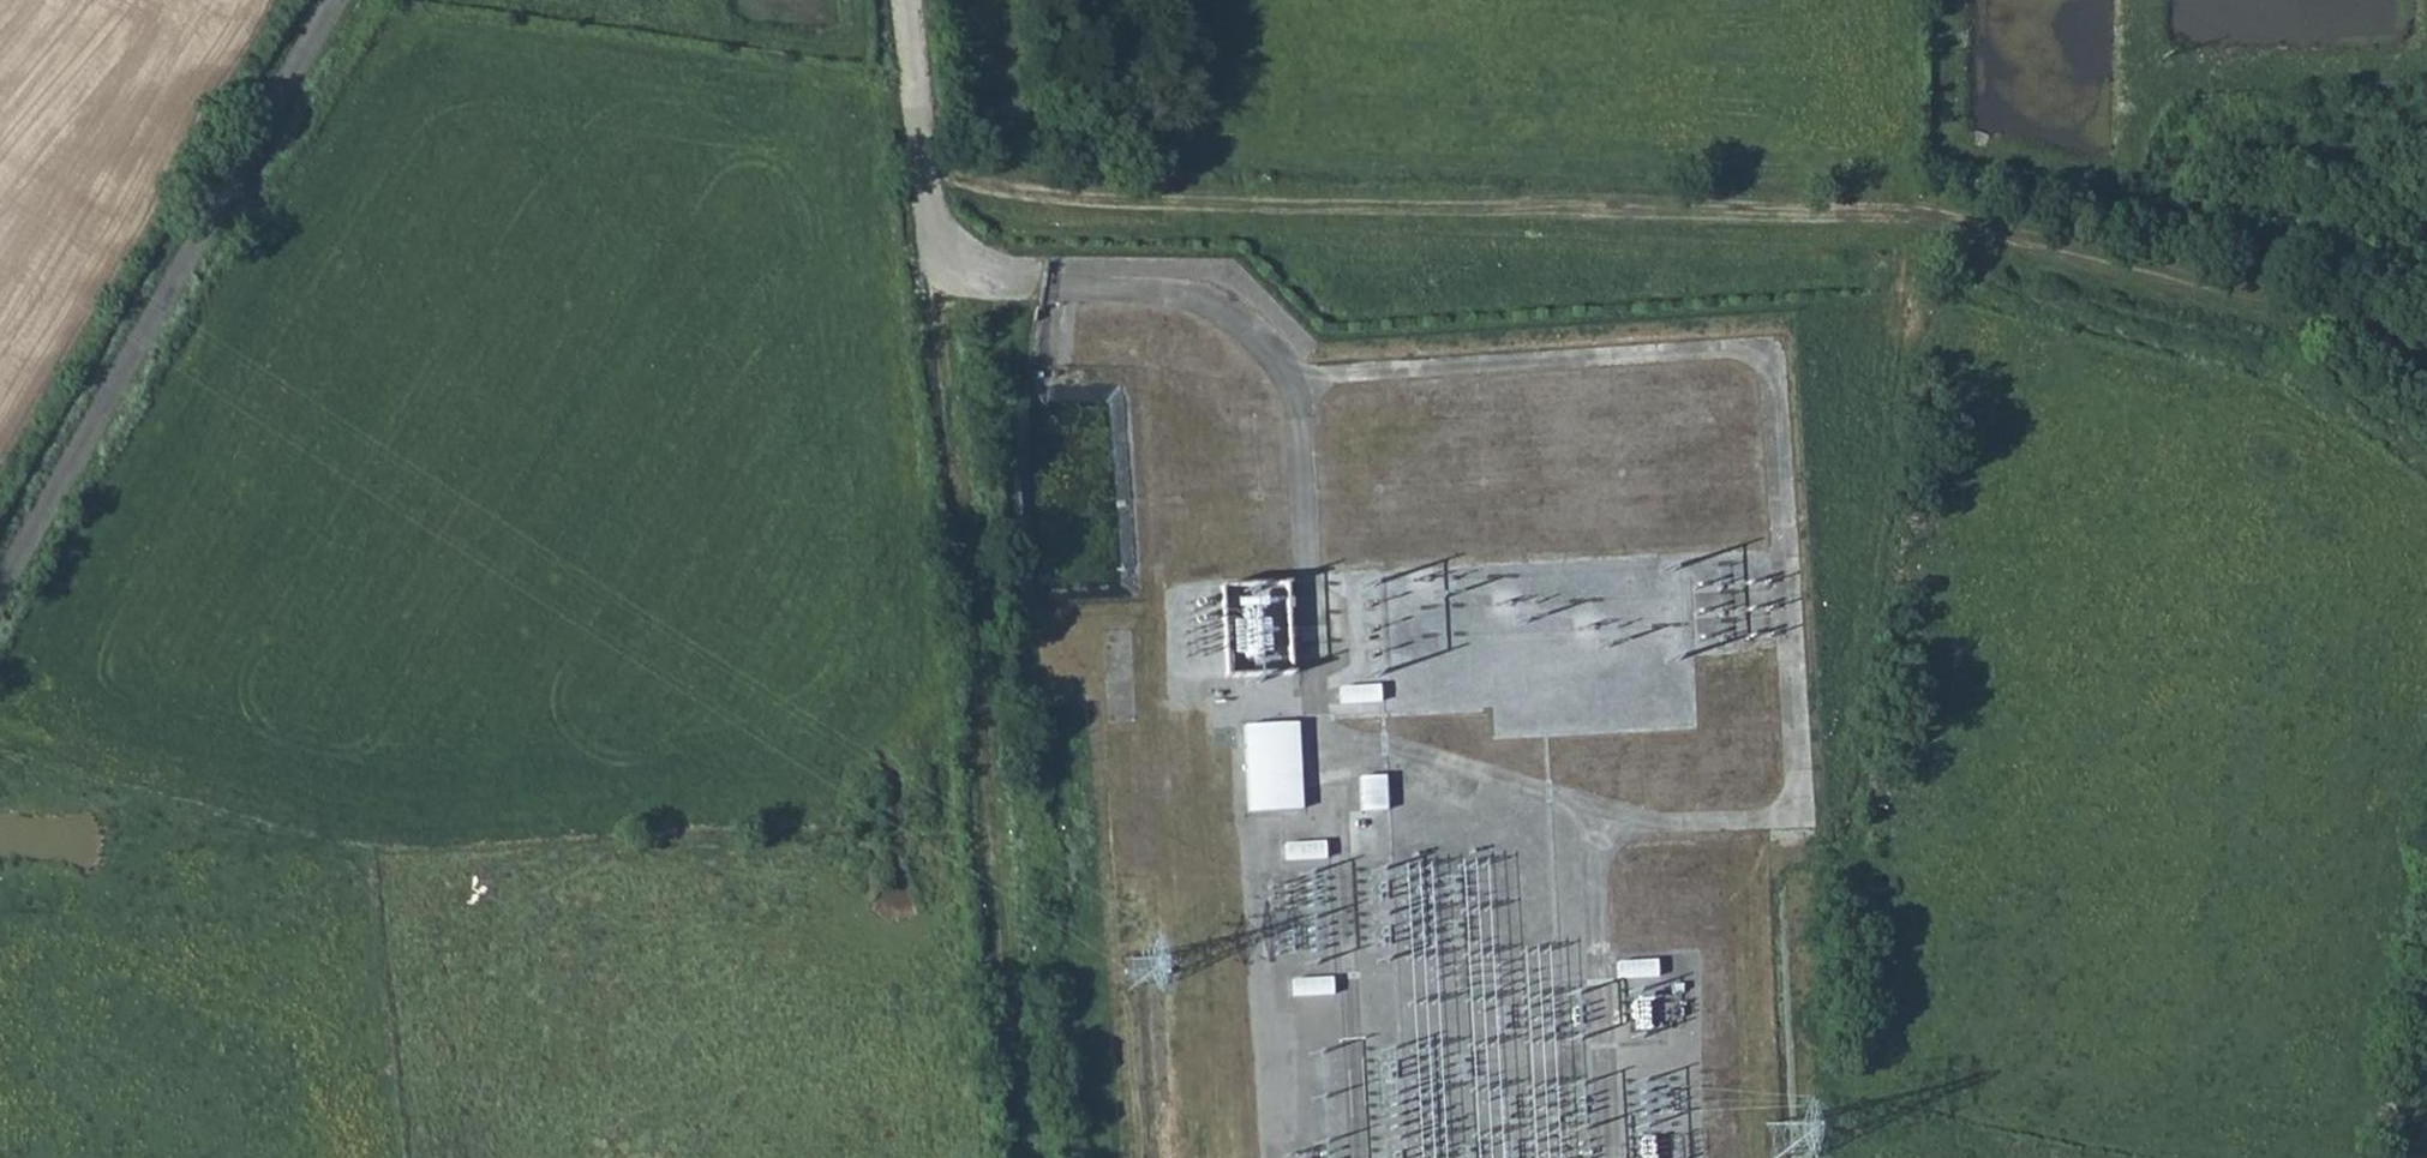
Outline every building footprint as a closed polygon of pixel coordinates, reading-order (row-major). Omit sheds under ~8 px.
[(1224,670),(1289,672),(1291,581),(1227,580),(1224,670)] [(1380,689),(1340,690),(1341,707),(1381,706),(1380,689)] [(1298,722),(1245,724),(1248,814),(1301,812),(1298,722)] [(1384,775),(1359,776),(1361,814),(1386,813),(1384,775)] [(1326,844),(1284,846),(1285,865),(1327,863),(1326,844)] [(1656,964),(1617,965),(1617,981),(1657,979),(1656,964)] [(1333,981),(1293,982),(1294,1000),(1333,998),(1333,981)]
